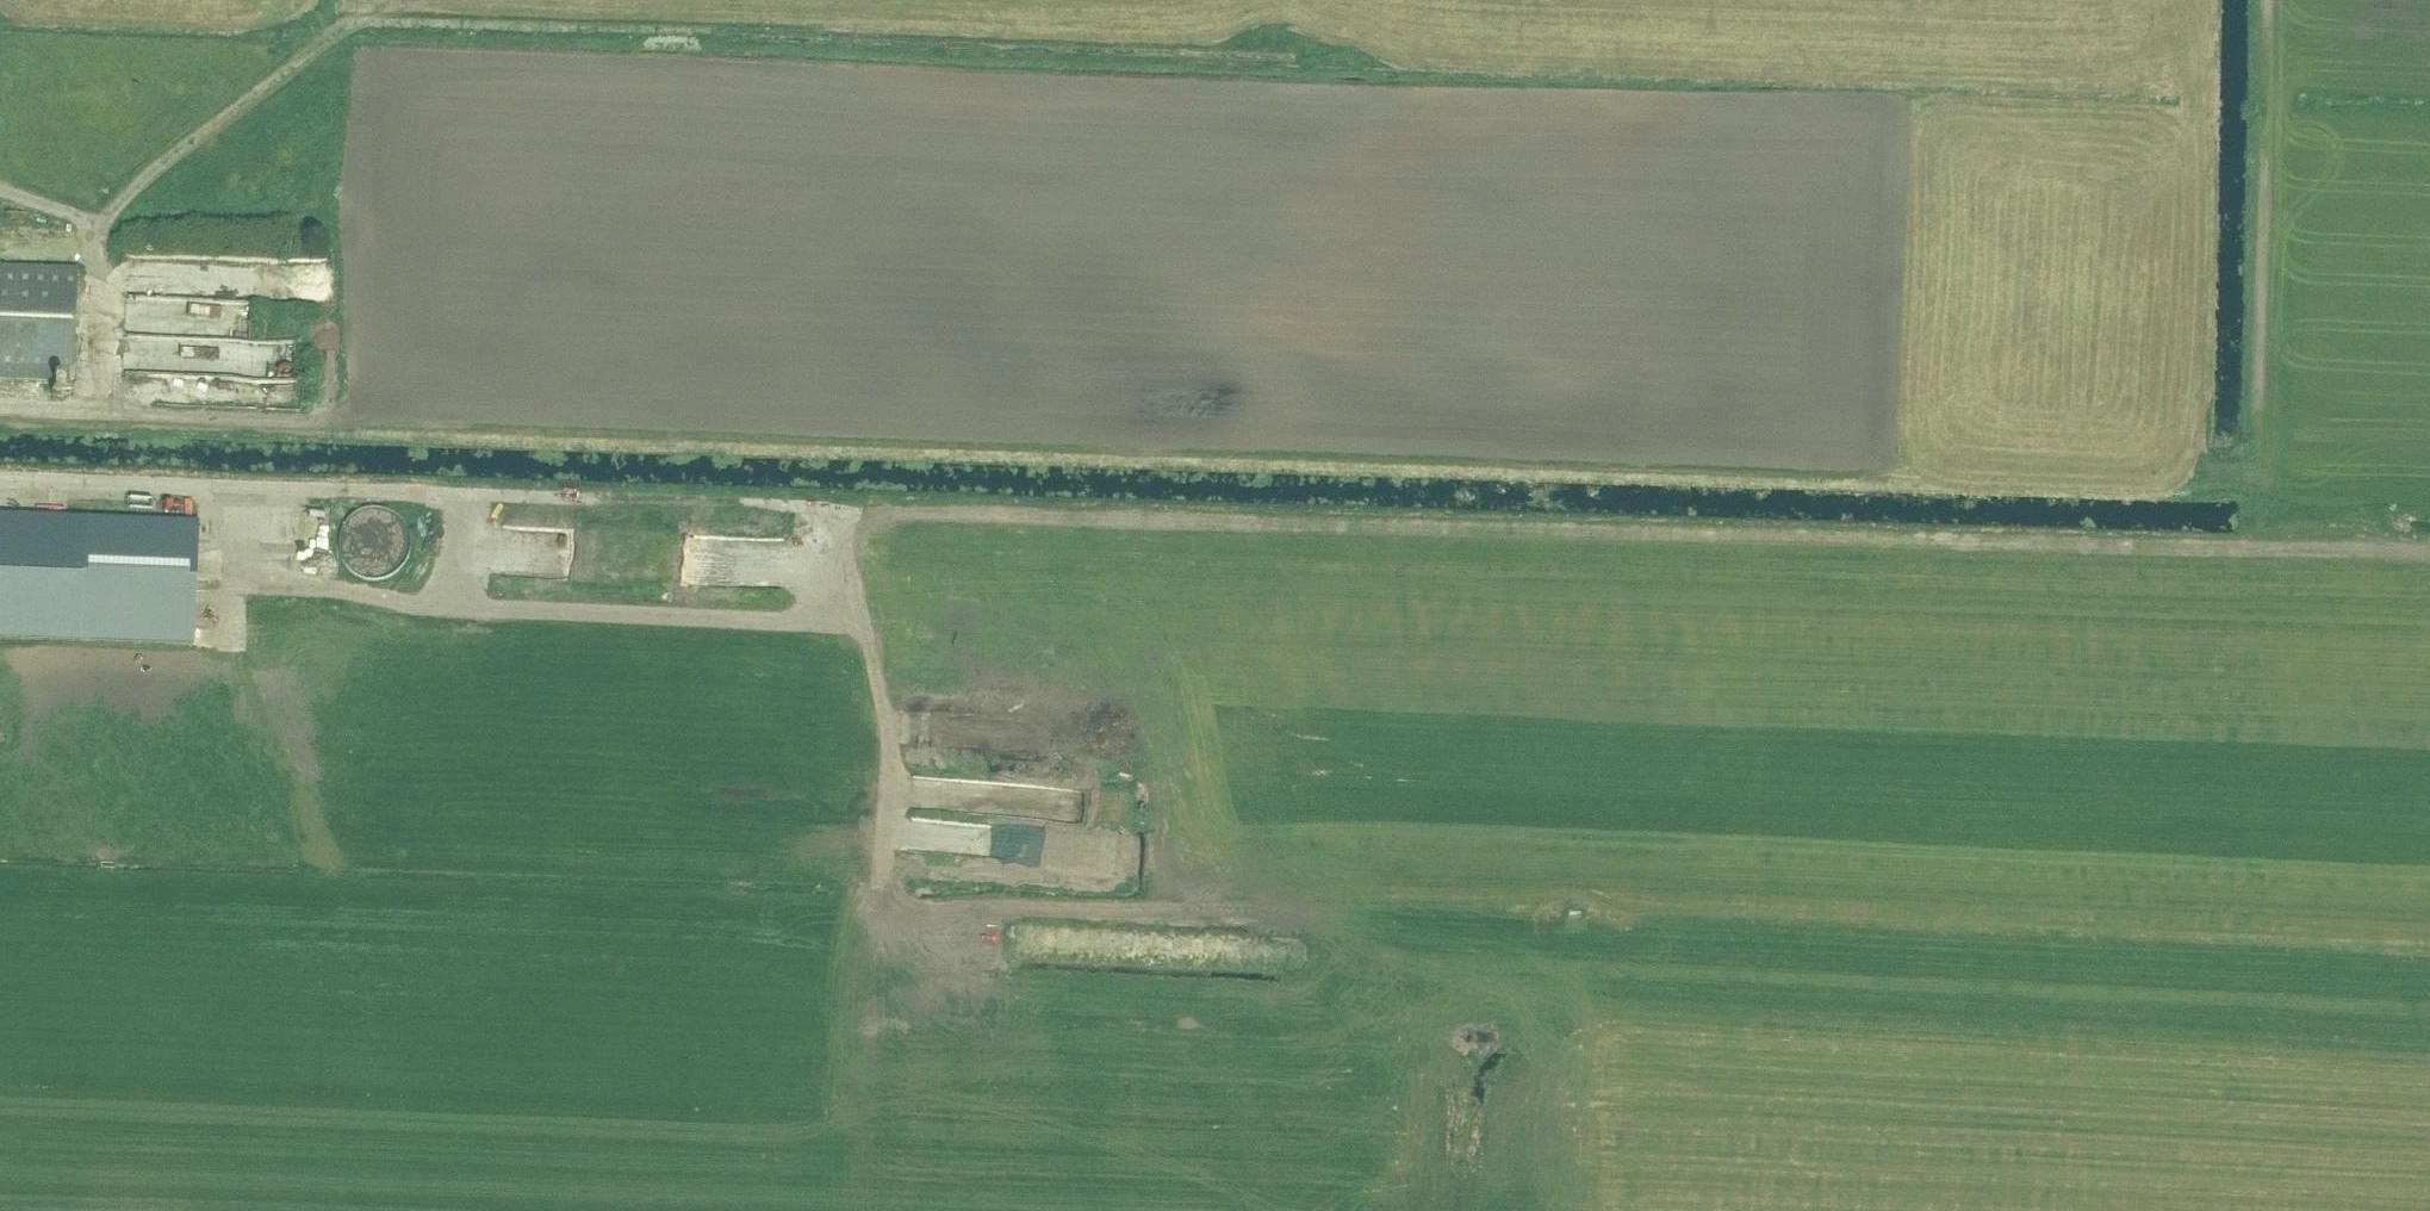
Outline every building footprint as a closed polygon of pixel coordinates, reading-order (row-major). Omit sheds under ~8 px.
[(73,382),(76,271),(0,269),(0,380),(73,382)] [(259,294),(260,270),(209,269),(209,281),(207,281),(207,291),(215,291),(216,281),(231,282),(231,293),(259,294)] [(130,277),(131,300),(152,298),(151,276),(130,277)] [(171,302),(170,342),(253,342),(253,303),(171,302)] [(339,537),(338,543),(338,550),(340,556),(342,562),(346,568),(351,573),(356,577),(362,580),(368,581),(374,582),(381,581),(388,579),(394,576),(399,572),(402,568),(406,563),(408,558),(409,553),(410,547),(410,542),(409,536),(407,531),(404,527),(401,522),(398,519),(394,516),(389,514),(384,512),(378,511),(372,511),(366,512),(359,513),(354,516),(349,521),(345,526),(342,531),(339,537)] [(192,646),(197,524),(0,516),(0,639),(192,646)]
